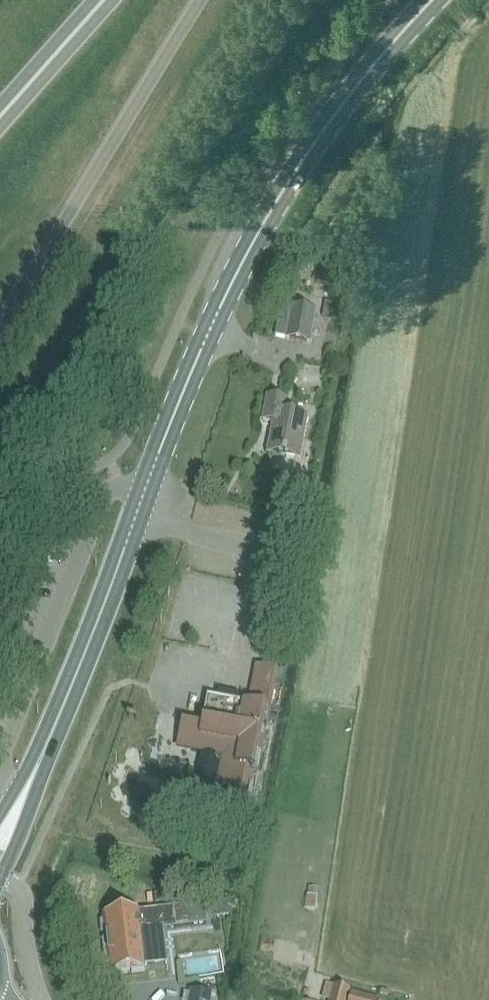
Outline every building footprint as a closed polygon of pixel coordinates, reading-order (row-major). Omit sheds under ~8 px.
[(294,279),(289,288),(296,293),(301,284),(294,279)] [(311,345),(317,312),(291,307),(286,341),(311,345)] [(287,412),(289,400),(269,396),(265,421),(274,423),(269,453),(302,459),(310,416),(287,412)] [(270,710),(279,670),(257,665),(249,706),(208,698),(204,721),(184,717),(178,747),(215,754),(216,760),(219,764),(221,764),(207,831),(236,836),(248,772),(252,773),(258,774),(270,710)] [(233,873),(236,860),(223,857),(221,871),(233,873)] [(186,905),(102,915),(104,934),(109,973),(144,969),(143,966),(139,930),(162,928),(189,924),(206,922),(204,903),(186,905)] [(336,985),(332,999),(347,999),(350,989),(336,985)] [(188,999),(209,999),(210,994),(189,991),(188,999)]
